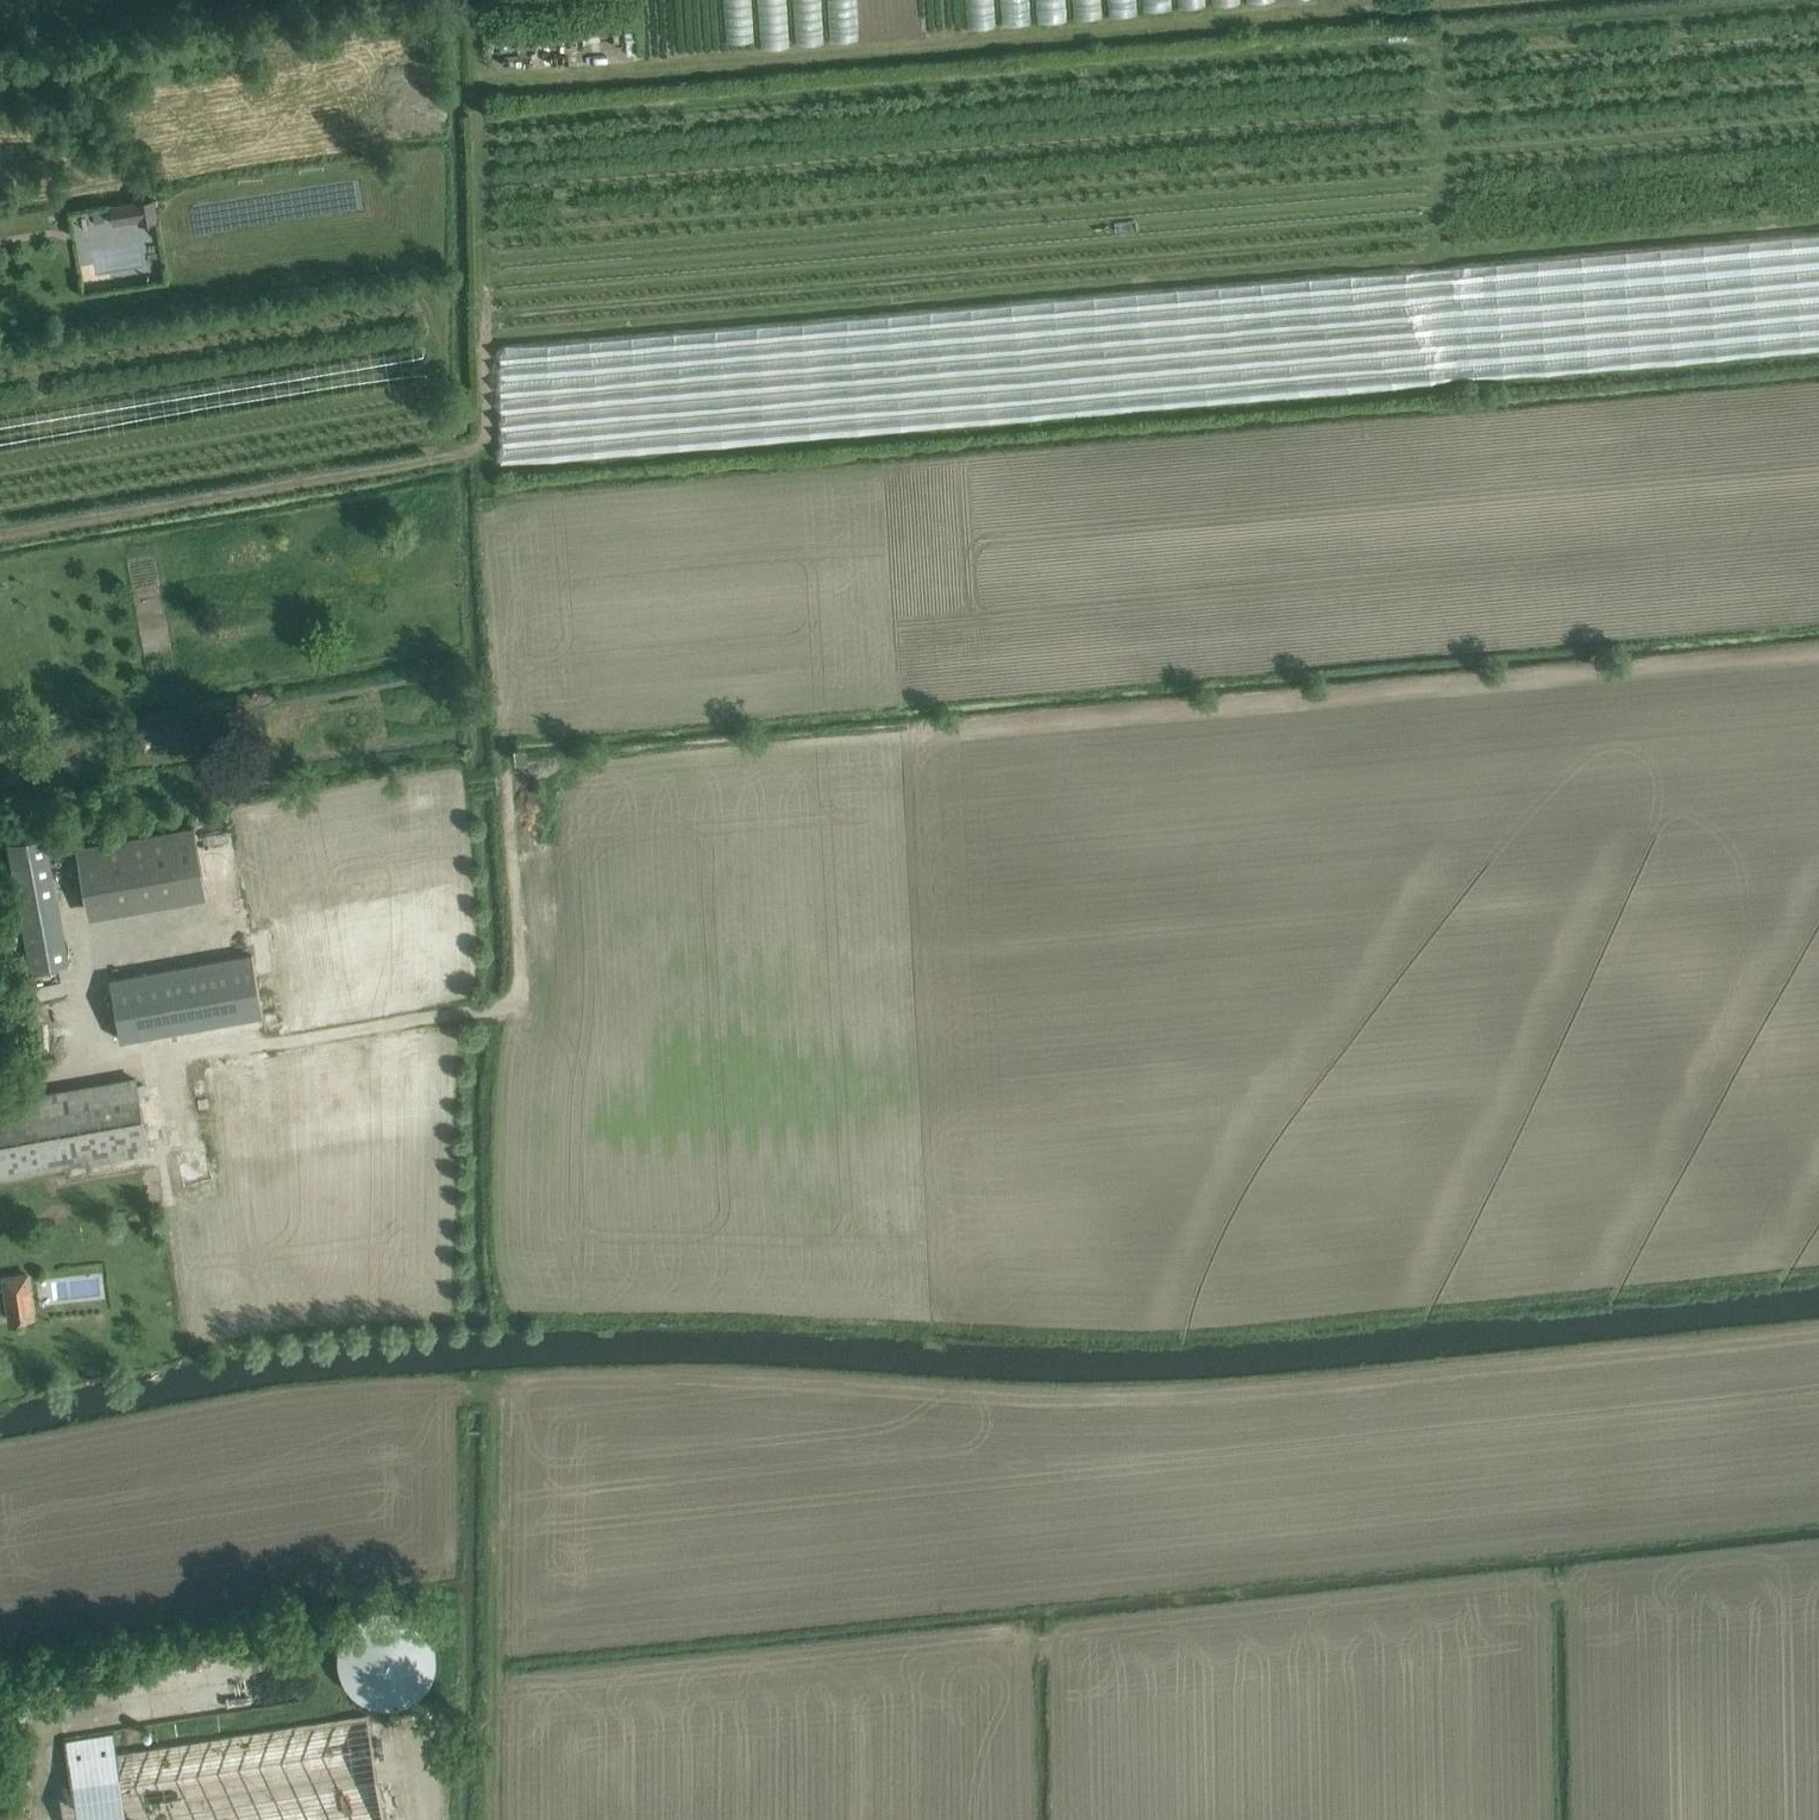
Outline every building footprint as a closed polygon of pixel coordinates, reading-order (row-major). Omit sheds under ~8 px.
[(156,203),(113,209),(116,226),(144,222),(145,227),(160,225),(156,203)] [(352,393),(429,383),(425,349),(337,360),(340,385),(351,383),(352,393)] [(75,845),(85,906),(203,887),(193,826),(75,845)] [(47,839),(7,846),(30,972),(70,965),(47,839)] [(251,953),(108,978),(119,1040),(261,1015),(251,953)] [(137,1079),(0,1103),(0,1178),(150,1152),(137,1079)] [(29,1271),(1,1275),(7,1322),(35,1319),(29,1271)] [(445,1656),(445,1655),(444,1646),(441,1636),(437,1628),(429,1618),(422,1612),(413,1608),(404,1605),(391,1604),(382,1605),(373,1608),(363,1613),(355,1620),(349,1628),(345,1636),(342,1645),(341,1655),(342,1665),(345,1675),(350,1683),(356,1691),(364,1698),(374,1703),(383,1706),(391,1707),(403,1706),(412,1703),(422,1698),(428,1693),(434,1686),(440,1676),(443,1667),(445,1656)] [(367,1715),(303,1726),(118,1754),(115,1735),(66,1742),(77,1819),(384,1819),(367,1715)] [(26,1811),(0,1814),(0,1819),(27,1819),(26,1811)]
